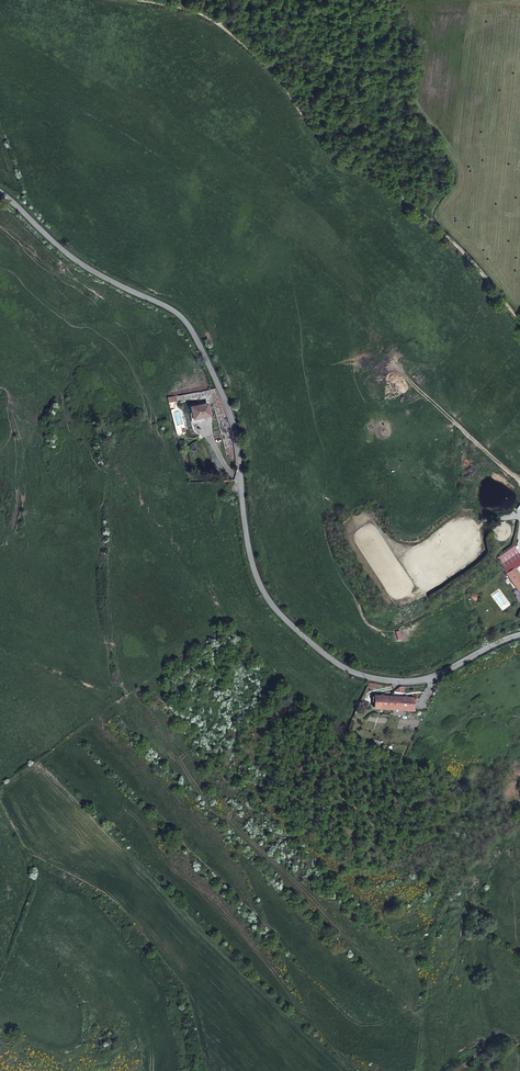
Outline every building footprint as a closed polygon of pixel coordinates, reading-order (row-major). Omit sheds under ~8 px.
[(208,416),(206,405),(190,408),(192,419),(208,416)] [(505,572),(519,595),(519,579),(518,576),(512,568),(505,572)] [(390,696),(373,695),(373,707),(408,709),(409,698),(390,696)]
